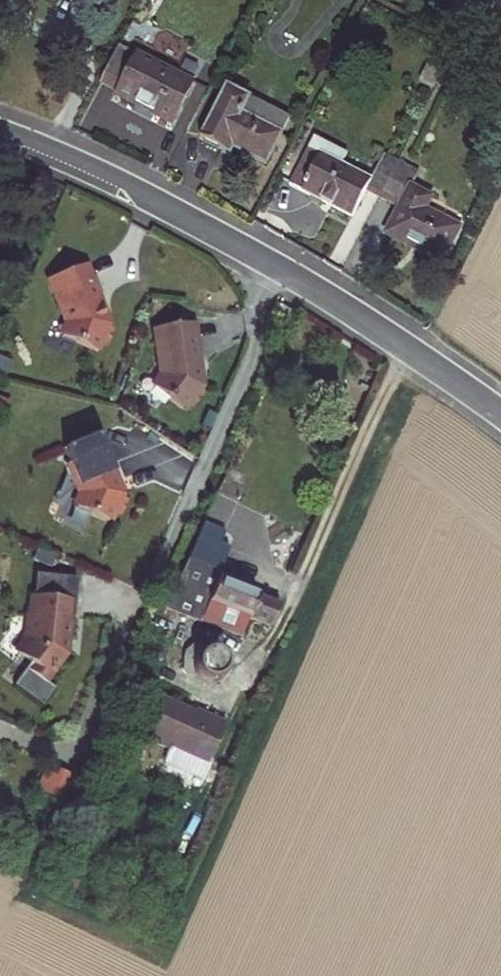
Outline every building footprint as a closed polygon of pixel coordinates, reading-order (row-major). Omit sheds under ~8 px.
[(117,45),(99,79),(119,89),(116,97),(175,126),(195,86),(117,45)] [(250,106),(228,95),(205,142),(226,153),(229,147),(266,164),(279,137),(243,118),(250,106)] [(362,197),(376,203),(396,165),(383,158),(368,185),(307,154),(290,188),(352,218),(362,197)] [(411,192),(418,177),(396,165),(376,203),(395,215),(383,236),(436,266),(454,231),(426,215),(431,203),(411,192)] [(86,259),(53,272),(59,286),(56,287),(71,317),(64,331),(97,345),(100,336),(108,339),(115,323),(107,320),(109,318),(98,290),(103,288),(96,271),(91,274),(86,259)] [(194,318),(159,323),(161,338),(159,338),(161,356),(164,355),(165,371),(156,382),(183,404),(187,399),(192,403),(205,386),(200,383),(202,381),(198,351),(204,350),(202,333),(196,333),(194,318)] [(100,431),(67,444),(73,458),(71,459),(85,488),(79,502),(111,516),(115,507),(123,510),(130,494),(122,491),(124,489),(112,461),(117,459),(111,442),(106,445),(100,431)] [(240,503),(219,493),(198,538),(216,546),(219,547),(240,503)] [(213,553),(216,546),(198,538),(162,619),(226,647),(235,626),(260,637),(271,612),(209,584),(221,557),(213,553)] [(45,575),(44,589),(69,592),(70,577),(45,575)] [(23,647),(37,657),(32,663),(49,675),(70,645),(73,610),(78,610),(79,592),(69,592),(44,589),(37,588),(36,606),(33,632),(23,647)] [(28,630),(18,644),(23,647),(33,632),(36,606),(30,606),(28,630)] [(217,679),(218,672),(216,665),(206,656),(192,657),(187,661),(182,674),(188,686),(201,691),(213,685),(217,679)] [(131,751),(153,762),(157,755),(197,773),(213,735),(185,722),(182,727),(148,713),(131,751)] [(66,809),(78,780),(45,767),(33,795),(66,809)]
